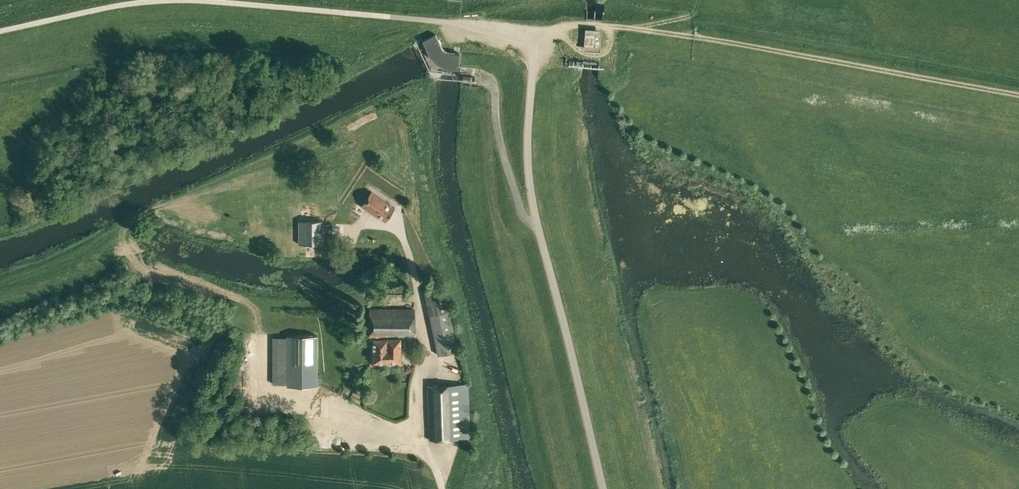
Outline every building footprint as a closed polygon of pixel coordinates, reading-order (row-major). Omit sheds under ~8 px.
[(602,33),(585,31),(584,46),(600,48),(602,33)] [(423,40),(427,48),(429,53),(432,57),(436,61),(439,63),(444,65),(451,66),(459,67),(460,52),(451,52),(448,51),(446,51),(444,49),(442,47),(440,44),(436,33),(423,40)] [(379,217),(386,221),(395,208),(371,192),(361,206),(379,218),(379,217)] [(324,224),(306,224),(306,247),(324,247),(324,224)] [(438,288),(424,291),(438,354),(457,349),(443,287),(438,288)] [(369,338),(373,338),(401,338),(415,338),(415,310),(370,310),(369,338)] [(287,385),(317,386),(317,335),(287,335),(287,385)] [(373,338),(373,361),(401,361),(401,338),(373,338)] [(427,386),(429,440),(471,439),(468,384),(427,386)]
